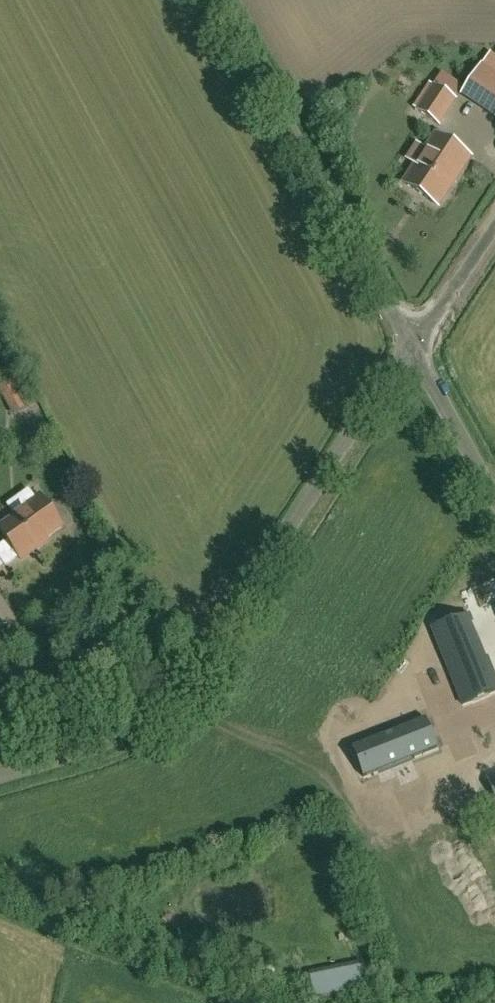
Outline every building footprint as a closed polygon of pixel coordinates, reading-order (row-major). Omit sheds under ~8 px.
[(481,67),(464,92),(494,112),(494,76),(481,67)] [(454,100),(434,87),(418,112),(438,125),(454,100)] [(436,136),(424,153),(427,154),(419,166),(417,164),(404,184),(437,206),(450,186),(450,185),(454,178),(455,179),(469,158),(436,136)] [(44,530),(48,535),(61,526),(40,495),(23,507),(41,533),(44,530)] [(48,535),(44,530),(41,533),(23,507),(14,513),(16,517),(0,528),(0,531),(8,541),(0,547),(0,558),(6,565),(18,556),(21,560),(40,546),(37,543),(48,535)] [(436,639),(466,713),(494,701),(494,687),(472,630),(475,629),(473,624),(436,639)] [(383,779),(392,775),(409,768),(426,762),(451,751),(439,722),(371,750),(383,779)] [(487,777),(494,798),(494,774),(487,777)]
